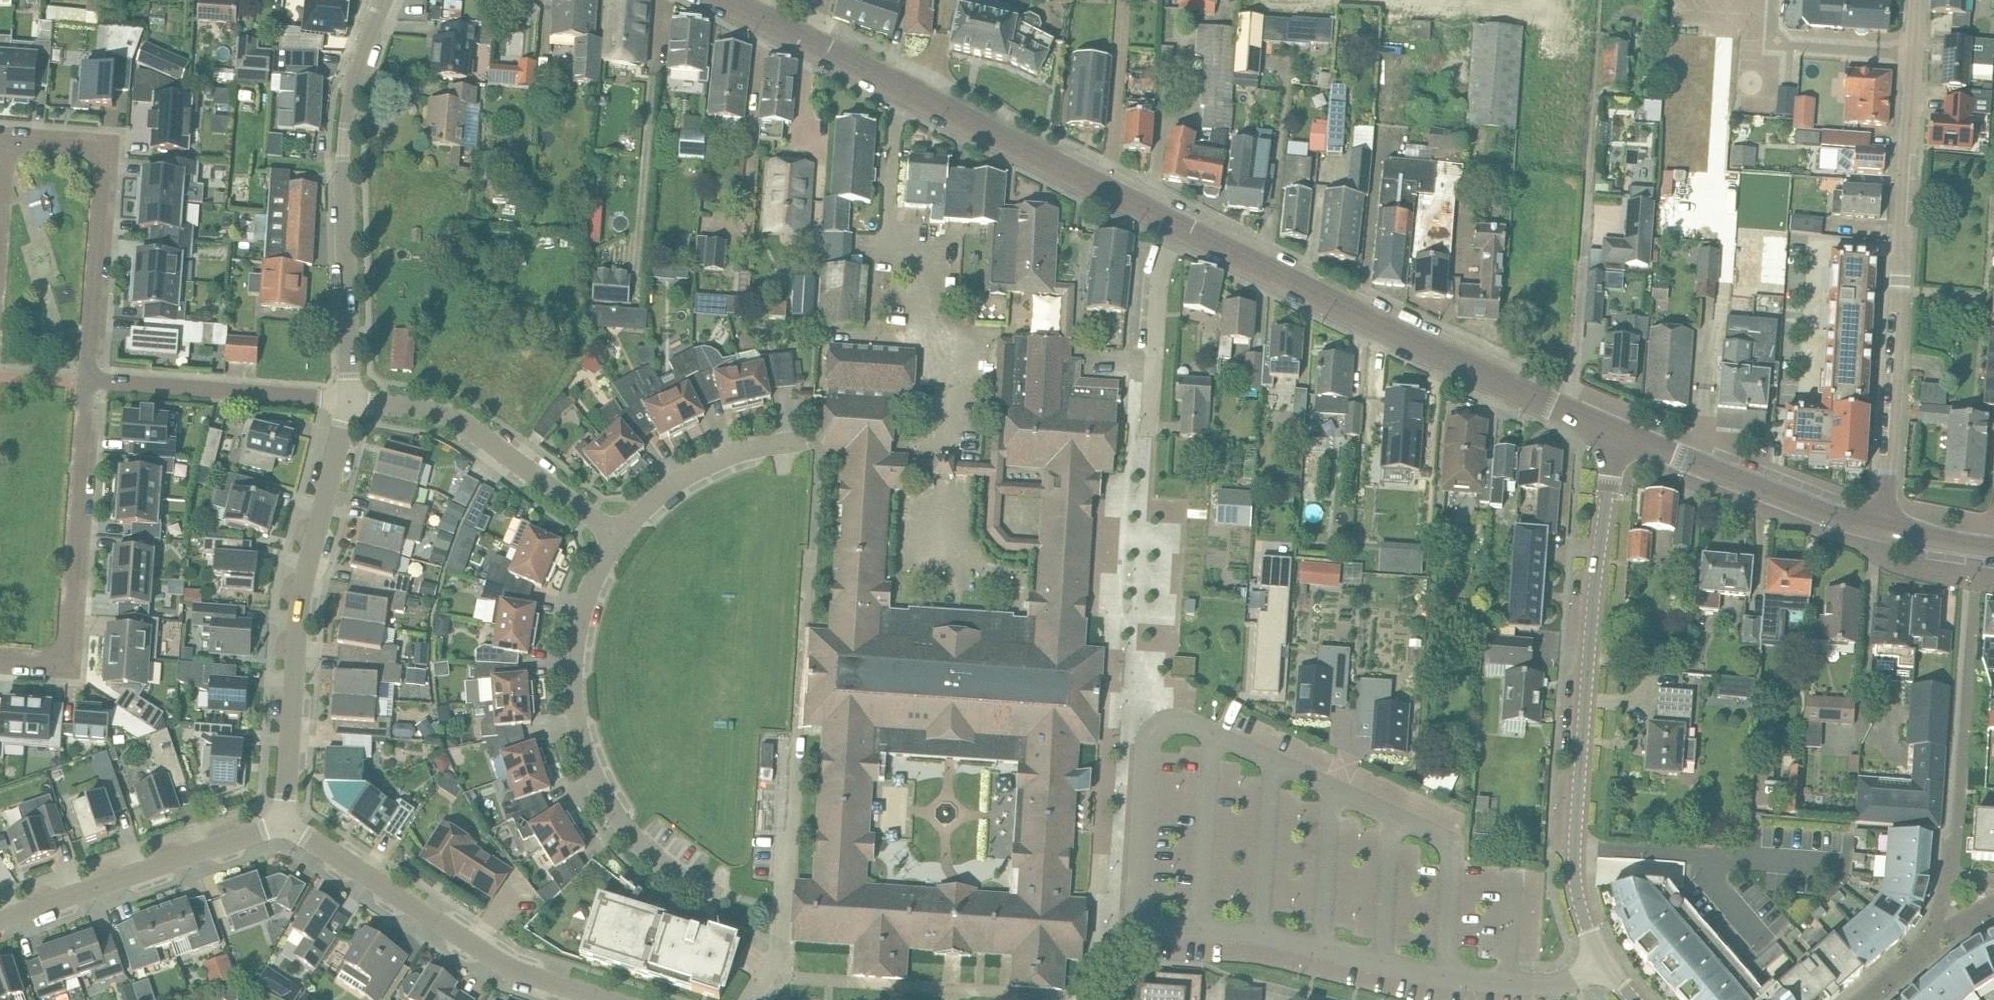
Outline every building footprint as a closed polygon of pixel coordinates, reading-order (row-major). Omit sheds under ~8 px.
[(225,22),(236,22),(237,0),(201,0),(200,21),(225,22)] [(305,29),(334,32),(334,31),(334,30),(346,31),(349,0),(308,0),(305,29)] [(467,23),(490,25),(492,0),(443,0),(442,8),(441,21),(467,23)] [(573,38),(578,38),(575,81),(598,83),(601,39),(595,38),(598,0),(554,0),(551,37),(573,38)] [(604,60),(645,65),(647,44),(643,44),(644,33),(647,33),(649,8),(650,0),(609,0),(608,3),(604,60)] [(833,16),(855,24),(863,0),(838,0),(833,16)] [(855,24),(893,36),(904,4),(899,2),(900,0),(863,0),(855,24)] [(907,14),(905,33),(931,36),(933,16),(934,0),(908,0),(907,14)] [(1179,10),(1200,11),(1200,14),(1215,15),(1216,0),(1180,0),(1179,10)] [(1802,18),(1810,26),(1843,28),(1843,31),(1857,32),(1857,33),(1858,35),(1867,36),(1869,34),(1869,33),(1888,34),(1888,30),(1889,14),(1889,9),(1890,4),(1870,3),(1837,1),(1837,0),(1804,0),(1802,18)] [(1931,11),(1953,13),(1952,27),(1969,28),(1971,13),(1965,13),(1966,0),(1932,0),(1931,11)] [(49,7),(47,21),(85,25),(87,11),(49,7)] [(1024,17),(1020,24),(1018,23),(1018,22),(960,8),(951,48),(1009,61),(1038,75),(1046,57),(1055,41),(1038,33),(1041,26),(1039,19),(1031,15),(1024,17)] [(1262,43),(1264,18),(1239,16),(1238,29),(1235,75),(1260,77),(1262,43)] [(1264,18),(1262,43),(1291,45),(1293,45),(1309,46),(1309,44),(1332,46),(1334,20),(1293,17),(1293,20),(1264,18)] [(672,38),(669,69),(672,70),(674,70),(673,72),(687,73),(687,71),(700,72),(699,81),(699,82),(708,83),(710,69),(705,69),(708,42),(709,22),(698,21),(675,19),(674,18),(672,38)] [(226,23),(226,31),(234,31),(235,24),(226,23)] [(1524,27),(1475,24),(1471,65),(1467,127),(1516,131),(1524,27)] [(435,38),(432,75),(452,76),(468,78),(468,77),(473,78),(474,63),(470,62),(471,42),(480,43),(480,45),(491,46),(492,26),(482,25),(482,29),(481,29),(471,28),(451,26),(443,25),(442,39),(435,38)] [(1613,44),(1606,44),(1602,90),(1627,92),(1632,25),(1619,25),(1618,35),(1613,35),(1613,44)] [(74,84),(73,108),(89,109),(89,105),(113,106),(114,90),(130,91),(132,71),(133,61),(145,29),(109,26),(107,52),(106,67),(84,65),(82,85),(74,84)] [(1198,26),(1196,56),(1205,56),(1201,107),(1205,107),(1203,130),(1213,132),(1227,133),(1231,134),(1234,103),(1232,103),(1235,75),(1236,59),(1238,29),(1233,29),(1198,26)] [(282,34),(279,50),(281,50),(300,50),(301,35),(282,34)] [(14,42),(12,42),(12,37),(0,36),(0,103),(4,103),(4,98),(10,99),(14,42)] [(238,37),(237,47),(235,68),(269,71),(271,50),(258,49),(259,39),(238,37)] [(1993,53),(1993,40),(1946,37),(1943,85),(1948,85),(1948,87),(1963,88),(1963,86),(1968,87),(1969,65),(1993,67),(1993,53)] [(14,42),(10,99),(15,99),(14,104),(29,105),(29,100),(34,100),(36,84),(38,84),(38,78),(48,78),(47,85),(48,85),(52,42),(37,41),(36,43),(14,42)] [(179,57),(146,42),(137,62),(170,78),(179,57)] [(751,46),(716,43),(709,116),(744,119),(751,46)] [(275,62),(274,76),(281,76),(281,92),(299,93),(298,112),(279,111),(278,128),(295,129),(320,131),(322,79),(318,78),(311,78),(311,74),(311,71),(318,72),(319,51),(300,50),(281,50),(279,50),(275,49),(275,62)] [(1104,128),(1106,108),(1110,59),(1074,56),(1070,105),(1069,125),(1104,128)] [(797,61),(766,59),(759,140),(783,142),(784,122),(792,123),(797,61)] [(519,61),(516,86),(535,88),(537,63),(519,61)] [(198,112),(199,93),(149,71),(137,70),(134,101),(156,103),(155,116),(151,115),(150,131),(154,132),(153,148),(188,150),(191,112),(198,112)] [(1891,73),(1871,72),(1845,70),(1843,96),(1845,96),(1843,122),(1887,125),(1891,73)] [(1157,77),(1130,74),(1129,88),(1156,90),(1157,77)] [(1332,85),(1331,103),(1346,103),(1346,86),(1332,85)] [(203,86),(203,93),(215,94),(215,92),(215,89),(215,87),(203,86)] [(477,88),(471,88),(451,86),(450,101),(430,100),(426,144),(462,147),(466,104),(475,105),(477,88)] [(215,94),(214,104),(230,105),(232,90),(215,89),(215,92),(215,94)] [(1778,96),(1776,114),(1794,115),(1796,97),(1778,96)] [(1931,117),(1929,145),(1972,148),(1974,119),(1971,119),(1973,99),(1947,97),(1945,118),(1931,117)] [(1797,119),(1796,128),(1812,129),(1814,99),(1798,98),(1797,119)] [(1151,152),(1153,132),(1155,101),(1141,100),(1141,106),(1128,105),(1127,114),(1126,130),(1124,150),(1151,152)] [(1662,120),(1662,100),(1646,100),(1646,120),(1662,120)] [(1329,129),(1327,154),(1342,155),(1343,151),(1344,151),(1346,103),(1331,103),(1329,129)] [(682,132),(680,158),(704,159),(706,137),(706,133),(706,128),(703,125),(704,117),(685,116),(684,132),(682,132)] [(876,122),(837,119),(832,198),(826,198),(821,266),(824,266),(820,324),(863,326),(867,267),(849,266),(852,233),(847,233),(849,201),(871,202),(876,122)] [(1311,127),(1309,153),(1327,154),(1329,129),(1311,127)] [(1167,159),(1163,178),(1184,182),(1205,186),(1204,192),(1207,195),(1215,197),(1219,195),(1223,175),(1227,156),(1223,155),(1226,137),(1227,133),(1213,132),(1212,134),(1211,143),(1202,141),(1198,144),(1197,150),(1194,150),(1196,135),(1193,135),(1172,131),(1167,159)] [(1805,131),(1805,144),(1819,145),(1819,132),(1805,131)] [(1855,174),(1855,171),(1884,173),(1886,148),(1870,147),(1871,137),(1871,133),(1822,131),(1821,149),(1838,150),(1837,173),(1855,174)] [(1437,133),(1436,163),(1437,164),(1460,165),(1461,134),(1437,133)] [(1227,187),(1225,207),(1246,210),(1250,186),(1244,185),(1245,177),(1251,177),(1254,142),(1233,140),(1232,149),(1227,187)] [(1250,186),(1246,210),(1263,212),(1263,204),(1269,205),(1273,166),(1268,165),(1269,153),(1270,144),(1256,143),(1254,142),(1251,177),(1250,186)] [(1732,146),(1730,166),(1755,167),(1756,148),(1732,146)] [(1319,254),(1319,256),(1355,260),(1358,241),(1363,195),(1366,195),(1370,151),(1352,150),(1348,194),(1327,191),(1321,236),(1319,254)] [(910,156),(905,206),(932,207),(931,221),(945,222),(949,170),(950,159),(910,156)] [(1309,191),(1312,164),(1312,159),(1285,156),(1282,189),(1286,190),(1282,236),(1307,238),(1311,191),(1309,191)] [(1374,263),(1372,283),(1412,286),(1414,273),(1415,258),(1410,258),(1410,254),(1416,196),(1419,196),(1434,197),(1437,164),(1436,163),(1389,159),(1384,163),(1382,180),(1374,263)] [(139,178),(138,198),(185,201),(186,184),(198,185),(200,163),(165,160),(164,172),(144,171),(144,178),(139,178)] [(814,163),(771,160),(770,176),(774,176),(770,234),(807,237),(814,163)] [(1410,254),(1410,258),(1415,258),(1414,273),(1418,273),(1416,295),(1445,297),(1447,277),(1448,259),(1451,260),(1456,197),(1461,198),(1462,166),(1460,165),(1437,164),(1434,197),(1419,196),(1414,254),(1410,254)] [(949,170),(945,222),(946,221),(974,223),(989,224),(1001,225),(1003,206),(1005,180),(1006,180),(1006,173),(978,171),(949,170)] [(265,262),(303,264),(312,265),(317,185),(290,183),(291,172),(272,171),(265,262)] [(231,178),(230,198),(247,199),(248,180),(231,178)] [(807,723),(826,725),(826,735),(823,782),(822,794),(816,884),(797,883),(793,939),(858,943),(856,975),(904,978),(906,946),(937,948),(936,951),(936,953),(944,954),(947,954),(951,888),(941,887),(940,892),(933,891),(891,889),(879,888),(864,887),(865,861),(865,858),(873,859),(874,856),(874,851),(875,836),(867,836),(870,779),(878,779),(879,764),(880,757),(880,754),(905,755),(944,758),(956,759),(997,761),(1020,763),(1019,766),(1019,774),(1018,788),(1014,846),(1014,858),(1013,868),(1021,869),(1021,871),(1020,888),(1019,897),(1016,897),(1015,897),(974,894),(975,889),(964,888),(960,955),(962,955),(971,956),(971,950),(1015,953),(1013,985),(1061,988),(1062,983),(1063,959),(1063,956),(1083,958),(1083,949),(1086,902),(1067,900),(1067,892),(1068,880),(1072,827),(1072,822),(1074,792),(1075,771),(1077,744),(1097,745),(1100,680),(1102,650),(1083,649),(1093,495),(1095,470),(1103,470),(1114,471),(1116,442),(1117,420),(1118,403),(1121,403),(1121,397),(1119,397),(1119,389),(1099,388),(1099,381),(1089,381),(1081,380),(1081,378),(1082,358),(1068,357),(1069,348),(1070,330),(1073,286),(1053,285),(1057,229),(1058,208),(1057,208),(1015,206),(1005,206),(1006,180),(1005,180),(1003,206),(1001,225),(989,224),(986,273),(985,289),(991,290),(1007,291),(1010,291),(1064,294),(1063,314),(1062,324),(1062,338),(1014,336),(1013,339),(1000,338),(995,413),(991,464),(981,463),(970,462),(969,475),(990,477),(986,530),(1003,550),(1041,553),(1038,595),(1030,595),(1029,617),(1014,616),(1015,613),(909,606),(909,609),(889,608),(890,586),(882,585),(889,488),(907,489),(908,471),(934,473),(935,460),(909,458),(909,457),(891,456),(895,393),(913,394),(916,351),(831,346),(828,388),(846,389),(846,397),(828,396),(827,398),(824,452),(843,453),(831,633),(813,631),(807,723)] [(54,183),(29,188),(35,222),(61,217),(54,183)] [(1653,202),(1651,202),(1652,188),(1631,187),(1627,240),(1604,238),(1602,267),(1625,269),(1625,264),(1648,266),(1653,202)] [(1882,189),(1862,188),(1843,187),(1842,198),(1834,197),(1833,196),(1832,214),(1841,215),(1880,218),(1882,189)] [(185,202),(185,201),(138,198),(136,217),(141,218),(140,227),(160,229),(159,241),(192,243),(193,228),(188,227),(189,202),(185,202)] [(600,242),(603,200),(592,199),(588,241),(600,242)] [(1796,231),(1796,232),(1821,234),(1823,218),(1792,214),(1790,230),(1796,231)] [(1482,287),(1501,288),(1502,255),(1508,256),(1510,226),(1476,224),(1475,249),(1484,250),(1482,287)] [(413,229),(413,241),(422,241),(422,229),(413,229)] [(1134,236),(1096,232),(1088,308),(1126,312),(1134,236)] [(225,236),(224,245),(234,246),(235,237),(225,236)] [(192,243),(159,241),(151,240),(150,255),(138,254),(138,263),(134,263),(134,260),(133,260),(132,279),(183,282),(184,259),(190,259),(192,243)] [(709,241),(707,270),(725,271),(727,246),(727,242),(709,241)] [(1698,281),(1716,282),(1718,250),(1700,249),(1698,281)] [(1832,283),(1831,283),(1830,288),(1833,288),(1832,295),(1830,295),(1829,309),(1830,310),(1830,314),(1829,319),(1828,319),(1828,322),(1829,322),(1829,329),(1829,331),(1828,331),(1827,336),(1828,336),(1828,345),(1827,345),(1826,358),(1827,358),(1826,367),(1825,367),(1825,371),(1826,371),(1826,381),(1824,381),(1824,384),(1825,384),(1825,393),(1824,393),(1823,401),(1825,401),(1824,409),(1823,409),(1823,410),(1787,408),(1784,456),(1829,459),(1829,467),(1865,469),(1869,412),(1864,412),(1864,404),(1866,404),(1866,394),(1867,394),(1873,297),(1871,297),(1871,290),(1873,291),(1874,281),(1875,281),(1876,255),(1833,252),(1832,259),(1833,259),(1833,269),(1832,269),(1831,273),(1832,273),(1832,283)] [(303,264),(265,262),(262,306),(285,307),(305,308),(306,293),(301,292),(303,264)] [(650,262),(649,277),(661,278),(663,264),(650,262)] [(1223,272),(1193,265),(1184,305),(1215,312),(1223,272)] [(679,266),(678,278),(687,279),(689,267),(679,266)] [(591,270),(589,300),(629,303),(631,273),(591,270)] [(1586,295),(1585,303),(1601,304),(1604,272),(1588,271),(1586,295)] [(793,316),(813,317),(815,279),(795,278),(793,316)] [(181,300),(183,282),(132,279),(130,297),(131,297),(132,295),(135,295),(134,304),(146,305),(145,321),(147,321),(205,325),(205,323),(185,322),(187,300),(181,300)] [(1652,299),(1667,301),(1669,283),(1653,281),(1652,299)] [(1501,288),(1482,287),(1459,286),(1457,318),(1499,321),(1501,288)] [(695,292),(693,312),(705,313),(706,293),(695,292)] [(728,294),(727,312),(745,314),(746,295),(728,294)] [(1987,418),(1987,430),(1993,430),(1993,298),(1992,329),(1989,328),(1983,405),(1988,406),(1987,418)] [(762,300),(760,314),(786,316),(787,302),(762,300)] [(616,306),(585,304),(597,325),(615,326),(616,306)] [(1254,306),(1225,304),(1224,324),(1223,337),(1220,337),(1218,358),(1231,359),(1233,339),(1252,340),(1253,326),(1254,306)] [(1718,416),(1717,420),(1744,423),(1765,425),(1765,424),(1769,385),(1775,386),(1777,386),(1778,380),(1779,363),(1777,363),(1775,363),(1777,335),(1778,321),(1728,316),(1726,343),(1725,342),(1720,400),(1718,416)] [(1606,335),(1603,379),(1635,381),(1640,318),(1629,317),(1628,337),(1606,335)] [(179,343),(203,344),(205,325),(147,321),(146,331),(133,330),(132,338),(128,338),(127,350),(131,350),(131,354),(178,358),(179,343)] [(227,347),(228,337),(228,325),(214,324),(213,346),(227,347)] [(416,330),(395,329),(392,369),(412,371),(416,330)] [(1687,406),(1689,387),(1692,332),(1652,329),(1648,382),(1646,402),(1687,406)] [(1264,355),(1262,377),(1299,379),(1302,332),(1273,331),(1272,355),(1264,355)] [(259,340),(228,337),(227,347),(226,361),(258,363),(259,340)] [(704,346),(694,349),(700,372),(709,398),(720,394),(724,409),(732,407),(733,412),(749,408),(740,369),(726,372),(723,359),(719,352),(712,348),(704,346)] [(679,380),(663,388),(685,431),(700,424),(697,419),(705,415),(698,402),(709,398),(700,372),(694,349),(669,361),(679,380)] [(738,354),(736,354),(737,356),(740,369),(749,408),(764,404),(763,400),(771,398),(768,383),(795,380),(792,353),(772,355),(760,356),(760,354),(756,351),(738,355),(738,354)] [(1261,391),(1262,377),(1264,355),(1247,354),(1244,390),(1261,391)] [(1318,395),(1317,412),(1346,415),(1345,435),(1360,436),(1362,404),(1348,403),(1349,397),(1350,379),(1351,359),(1321,357),(1320,367),(1319,367),(1318,371),(1320,371),(1318,395)] [(654,368),(622,384),(635,403),(629,407),(644,430),(654,424),(657,430),(661,437),(668,434),(671,438),(685,431),(663,388),(659,379),(654,368)] [(1210,410),(1211,379),(1177,378),(1176,400),(1180,400),(1179,435),(1204,437),(1204,429),(1209,429),(1210,410)] [(1983,485),(1987,430),(1987,418),(1951,415),(1951,409),(1945,408),(1947,386),(1922,384),(1918,424),(1949,426),(1945,482),(1983,485)] [(1307,389),(1294,388),(1291,424),(1304,425),(1307,389)] [(1387,389),(1381,468),(1420,471),(1424,412),(1425,392),(1387,389)] [(568,398),(562,392),(533,431),(544,439),(563,414),(574,404),(577,401),(571,395),(568,398)] [(634,437),(644,430),(629,407),(623,411),(615,400),(598,412),(613,429),(603,438),(629,468),(642,458),(638,454),(644,449),(634,437)] [(135,457),(144,457),(175,460),(175,459),(176,459),(177,440),(168,439),(170,415),(155,414),(155,412),(156,412),(156,411),(143,410),(143,411),(143,413),(127,412),(124,444),(136,445),(135,457)] [(1479,502),(1492,503),(1495,449),(1494,460),(1483,459),(1486,423),(1449,420),(1444,492),(1479,494),(1479,502)] [(294,434),(287,433),(289,424),(248,421),(245,434),(249,435),(242,464),(272,472),(275,459),(287,461),(288,458),(291,459),(294,448),(290,447),(294,434)] [(214,469),(223,432),(208,429),(199,466),(214,469)] [(629,468),(603,438),(591,448),(585,441),(575,449),(574,449),(592,470),(595,466),(607,480),(614,475),(617,479),(629,468)] [(382,453),(376,476),(418,486),(424,463),(422,463),(425,450),(390,441),(387,454),(382,453)] [(1519,451),(1495,449),(1492,503),(1491,507),(1502,508),(1503,482),(1516,483),(1519,451)] [(1539,629),(1547,532),(1555,533),(1561,454),(1523,451),(1520,487),(1539,489),(1536,528),(1515,527),(1507,627),(1539,629)] [(461,453),(456,460),(457,467),(464,472),(471,461),(461,453)] [(117,473),(116,495),(162,499),(163,474),(173,475),(175,460),(144,457),(143,471),(122,469),(122,473),(117,473)] [(199,466),(197,473),(215,477),(217,470),(214,469),(199,466)] [(274,513),(276,506),(266,503),(268,497),(265,497),(269,484),(229,474),(225,492),(218,490),(214,506),(227,510),(224,522),(243,526),(269,533),(271,525),(274,526),(277,514),(277,513),(274,513)] [(480,482),(467,475),(454,500),(467,507),(471,500),(480,482)] [(414,503),(418,486),(376,476),(370,499),(375,500),(372,512),(425,525),(429,507),(414,503)] [(475,502),(471,509),(463,525),(474,530),(486,508),(495,490),(484,484),(475,502)] [(1678,494),(1646,491),(1642,527),(1643,527),(1642,533),(1630,532),(1628,560),(1649,562),(1652,528),(1672,530),(1671,546),(1689,548),(1693,508),(1677,506),(1678,494)] [(1219,502),(1218,522),(1250,524),(1252,494),(1232,493),(1231,503),(1219,502)] [(155,537),(155,539),(161,539),(162,524),(160,524),(162,499),(116,495),(114,518),(119,519),(119,522),(139,524),(138,536),(155,537)] [(1285,495),(1283,505),(1293,506),(1295,496),(1285,495)] [(466,509),(452,503),(447,512),(461,518),(466,509)] [(364,522),(358,545),(400,556),(404,539),(420,543),(425,525),(372,512),(369,523),(364,522)] [(520,551),(557,567),(563,552),(558,550),(562,542),(544,535),(546,531),(522,520),(521,521),(522,521),(511,547),(520,551)] [(449,564),(447,570),(462,574),(477,532),(474,530),(463,525),(456,541),(449,564)] [(206,531),(205,538),(229,540),(230,533),(224,532),(225,531),(218,530),(217,534),(206,531)] [(443,530),(436,547),(448,552),(455,534),(443,530)] [(111,557),(110,575),(152,578),(155,539),(155,537),(138,536),(130,536),(129,549),(117,548),(116,557),(111,557)] [(256,583),(262,560),(257,558),(258,557),(228,554),(229,540),(205,538),(203,554),(215,555),(214,576),(225,576),(223,591),(254,594),(255,582),(256,583)] [(396,573),(400,556),(358,545),(352,568),(357,570),(354,584),(408,595),(412,577),(396,573)] [(1423,552),(1380,550),(1379,571),(1422,574),(1423,552)] [(550,582),(557,567),(520,551),(514,564),(499,557),(494,558),(490,572),(479,569),(476,578),(525,593),(528,581),(542,587),(545,580),(550,582)] [(1699,563),(1698,570),(1701,573),(1701,575),(1699,593),(1700,593),(1699,609),(1700,609),(1718,610),(1719,611),(1720,595),(1731,595),(1750,597),(1752,579),(1753,559),(1746,559),(1746,563),(1734,561),(1734,557),(1702,555),(1702,560),(1699,563)] [(1258,612),(1253,692),(1279,694),(1281,657),(1282,646),(1286,646),(1292,558),(1262,556),(1260,589),(1268,590),(1267,613),(1258,612)] [(1301,584),(1337,587),(1339,565),(1303,562),(1301,584)] [(1807,612),(1808,595),(1809,575),(1801,574),(1802,567),(1770,565),(1768,595),(1765,595),(1761,647),(1783,649),(1786,609),(1789,610),(1789,611),(1807,612)] [(124,616),(139,617),(149,618),(149,617),(152,578),(110,575),(108,593),(113,594),(112,603),(124,604),(124,616)] [(521,604),(525,593),(476,578),(474,584),(485,588),(482,599),(495,601),(491,623),(498,625),(537,631),(540,615),(535,615),(536,607),(521,604)] [(422,581),(418,593),(434,598),(438,585),(422,581)] [(346,597),(343,620),(385,627),(388,610),(404,613),(408,595),(354,584),(352,597),(346,597)] [(1859,591),(1827,589),(1825,616),(1813,615),(1811,641),(1856,644),(1859,591)] [(408,597),(407,607),(418,609),(420,599),(408,597)] [(1913,670),(1915,651),(1908,651),(1912,599),(1885,597),(1884,605),(1876,605),(1873,646),(1876,647),(1875,657),(1898,659),(1898,668),(1913,670)] [(1940,601),(1912,599),(1908,651),(1915,651),(1949,654),(1951,632),(1937,631),(1940,601)] [(236,621),(237,606),(195,603),(192,626),(202,627),(202,635),(212,636),(211,653),(250,655),(252,623),(236,621)] [(1988,605),(1987,605),(1986,605),(1983,638),(1982,653),(1993,654),(1993,606),(1988,605)] [(448,638),(452,617),(438,614),(434,636),(448,638)] [(149,618),(139,617),(124,616),(123,628),(112,627),(112,626),(111,626),(110,635),(107,634),(107,633),(106,633),(104,655),(150,658),(150,659),(156,660),(159,618),(149,617),(149,618)] [(1744,616),(1741,643),(1760,644),(1762,618),(1744,616)] [(383,644),(385,627),(343,620),(339,644),(344,645),(343,659),(397,665),(399,647),(383,644)] [(485,646),(485,663),(513,664),(513,652),(528,655),(530,647),(535,648),(537,631),(498,625),(494,648),(485,646)] [(1530,674),(1533,641),(1488,637),(1486,663),(1508,665),(1503,720),(1539,723),(1543,675),(1530,674)] [(1661,641),(1660,646),(1662,650),(1668,652),(1672,649),(1673,644),(1670,639),(1665,638),(1661,641)] [(1300,669),(1297,714),(1329,717),(1330,706),(1331,686),(1348,687),(1350,648),(1319,646),(1318,670),(1300,669)] [(183,647),(181,663),(192,663),(194,648),(183,647)] [(416,654),(415,664),(427,665),(428,655),(416,654)] [(116,704),(116,705),(154,729),(164,713),(140,697),(145,689),(148,689),(150,659),(150,658),(104,655),(102,677),(104,677),(104,676),(107,676),(107,684),(122,694),(116,704)] [(336,673),(334,697),(377,699),(378,683),(401,684),(403,666),(397,665),(343,659),(341,673),(336,673)] [(179,662),(178,681),(211,692),(210,709),(227,710),(226,715),(241,716),(241,711),(246,711),(248,681),(236,680),(237,667),(192,663),(181,663),(179,662)] [(482,703),(487,703),(534,699),(533,683),(528,683),(527,675),(512,676),(513,664),(485,663),(469,662),(468,680),(476,680),(480,680),(482,703)] [(408,668),(406,684),(425,686),(427,670),(408,668)] [(1361,679),(1358,717),(1375,718),(1374,738),(1373,749),(1405,751),(1408,706),(1391,705),(1392,681),(1361,679)] [(1742,679),(1741,699),(1753,700),(1755,680),(1742,679)] [(1908,745),(1914,745),(1944,748),(1949,688),(1913,685),(1908,745)] [(1694,691),(1659,688),(1656,725),(1649,724),(1648,737),(1640,737),(1639,752),(1647,753),(1645,772),(1681,775),(1682,762),(1695,763),(1697,740),(1684,739),(1685,720),(1691,721),(1694,691)] [(4,759),(5,745),(5,739),(25,741),(29,696),(14,695),(13,697),(14,697),(14,700),(5,699),(3,719),(0,719),(0,759),(4,759)] [(29,696),(25,741),(48,742),(48,748),(60,749),(61,734),(62,734),(63,724),(51,723),(52,703),(42,702),(43,699),(44,699),(44,698),(29,696)] [(337,735),(344,735),(373,737),(379,737),(386,738),(387,738),(391,738),(392,718),(376,717),(377,699),(334,697),(332,721),(338,721),(337,735)] [(1807,697),(1806,721),(1822,722),(1854,723),(1855,700),(1807,697)] [(536,715),(534,699),(487,703),(488,717),(487,717),(481,724),(483,743),(487,742),(518,736),(516,725),(531,723),(531,715),(536,715)] [(138,739),(150,735),(159,732),(154,729),(116,705),(113,710),(102,710),(103,707),(78,705),(77,716),(75,716),(75,725),(63,724),(62,734),(74,735),(74,740),(108,743),(110,727),(119,727),(138,739)] [(427,718),(416,726),(426,740),(437,732),(427,718)] [(231,745),(233,727),(195,724),(195,735),(214,745),(213,769),(205,772),(207,779),(214,798),(245,787),(246,772),(241,771),(242,759),(243,745),(231,745)] [(159,732),(150,735),(156,767),(149,769),(153,780),(136,786),(148,821),(153,819),(154,822),(166,818),(165,815),(179,810),(171,788),(186,783),(179,764),(168,729),(159,732)] [(331,803),(332,804),(369,787),(369,786),(364,775),(364,760),(372,757),(373,737),(344,735),(344,736),(347,736),(347,749),(327,749),(326,789),(327,795),(329,799),(331,803)] [(450,735),(442,737),(444,750),(458,747),(456,740),(450,735)] [(502,756),(510,778),(548,765),(543,749),(538,751),(535,743),(521,748),(518,736),(487,742),(491,760),(502,756)] [(1943,783),(1944,748),(1914,745),(1911,780),(1857,776),(1855,821),(1940,827),(1943,783)] [(115,748),(108,750),(112,761),(118,758),(115,748)] [(446,753),(434,758),(442,776),(450,764),(446,753)] [(54,756),(49,763),(54,767),(60,760),(54,756)] [(513,818),(513,819),(541,805),(536,795),(551,790),(548,782),(553,780),(548,765),(510,778),(514,790),(507,793),(501,805),(504,816),(507,821),(513,818)] [(1790,767),(1787,812),(1801,813),(1804,768),(1790,767)] [(46,772),(35,776),(39,788),(50,784),(46,772)] [(127,807),(118,780),(101,786),(103,792),(72,804),(85,842),(108,834),(106,829),(117,825),(112,812),(127,807)] [(369,787),(332,804),(334,807),(338,810),(345,814),(380,837),(385,830),(395,837),(395,838),(396,839),(407,822),(415,809),(401,799),(393,803),(369,787)] [(65,835),(51,795),(36,800),(41,812),(24,817),(27,826),(9,832),(21,864),(56,852),(51,839),(65,835)] [(534,834),(543,847),(577,826),(568,812),(564,815),(559,808),(546,816),(541,805),(513,819),(523,839),(534,834)] [(1975,812),(1972,857),(1993,859),(1993,814),(1975,812)] [(446,867),(456,873),(493,898),(511,870),(475,847),(477,842),(445,821),(421,858),(443,872),(446,867)] [(585,839),(577,826),(543,847),(555,867),(548,871),(561,891),(581,871),(573,857),(585,849),(581,842),(585,839)] [(1867,830),(1855,829),(1854,838),(1866,839),(1866,840),(1873,840),(1874,830),(1867,830)] [(1889,831),(1887,854),(1925,858),(1926,850),(1930,850),(1931,835),(1889,831)] [(0,836),(0,849),(9,846),(5,834),(0,836)] [(1865,854),(1853,854),(1852,862),(1864,863),(1865,854)] [(1885,878),(1923,881),(1924,874),(1928,874),(1929,858),(1925,858),(1887,854),(1885,878)] [(282,875),(281,874),(278,875),(259,881),(257,875),(219,889),(226,907),(229,917),(267,904),(266,902),(278,898),(279,899),(277,903),(291,910),(295,903),(305,886),(291,878),(291,879),(283,875),(282,875)] [(1606,880),(1612,902),(1620,920),(1627,933),(1637,947),(1648,960),(1669,986),(1683,999),(1888,999),(1863,971),(1860,968),(1836,940),(1833,937),(1809,957),(1807,959),(1809,962),(1782,985),(1775,979),(1761,991),(1726,950),(1677,894),(1669,885),(1652,884),(1653,877),(1635,876),(1635,882),(1606,880)] [(1885,880),(1880,896),(1915,911),(1919,904),(1923,906),(1929,885),(1929,882),(1923,881),(1885,878),(1885,880)] [(1844,897),(1839,891),(1830,899),(1835,905),(1844,897)] [(306,910),(294,930),(304,937),(310,941),(299,958),(317,969),(326,954),(337,937),(325,930),(337,912),(340,908),(317,893),(306,910)] [(739,939),(600,896),(581,956),(720,999),(739,939)] [(1915,911),(1880,896),(1871,906),(1897,936),(1903,931),(1906,934),(1919,916),(1921,914),(1915,911)] [(187,899),(160,908),(172,943),(188,937),(193,952),(221,942),(213,920),(207,901),(190,907),(187,899)] [(1862,916),(1854,923),(1879,952),(1885,947),(1887,950),(1899,939),(1897,936),(1871,906),(1862,916)] [(1817,921),(1826,913),(1821,907),(1812,915),(1817,921)] [(157,948),(172,943),(160,908),(134,918),(136,925),(119,931),(133,972),(161,962),(157,948)] [(1836,940),(1860,968),(1867,962),(1870,965),(1881,955),(1879,952),(1854,923),(1836,940)] [(1792,942),(1802,934),(1796,928),(1787,936),(1792,942)] [(339,978),(364,995),(373,999),(379,999),(397,973),(408,956),(366,930),(365,932),(361,929),(352,942),(355,947),(345,963),(347,964),(342,972),(339,978)] [(66,941),(78,977),(92,972),(96,983),(125,973),(112,934),(110,934),(113,941),(99,945),(94,931),(66,941)] [(1993,977),(1993,933),(1987,936),(1988,940),(1981,943),(1993,977)] [(1956,958),(1974,992),(1993,980),(1993,977),(1981,943),(1980,939),(1975,941),(1960,951),(1962,954),(1956,958)] [(78,977),(66,941),(37,951),(42,965),(30,969),(27,960),(26,961),(39,999),(67,990),(64,982),(78,977)] [(1752,964),(1760,973),(1784,952),(1776,943),(1752,964)] [(1933,977),(1952,999),(1965,999),(1974,992),(1956,958),(1953,955),(1949,957),(1936,969),(1939,972),(1933,977)] [(12,959),(0,963),(0,999),(11,999),(10,998),(24,993),(12,959)] [(230,962),(207,970),(212,985),(235,977),(230,962)] [(410,999),(412,999),(472,999),(454,988),(457,983),(431,966),(423,979),(417,975),(408,976),(403,985),(404,994),(410,999)] [(259,982),(287,999),(295,999),(302,989),(268,968),(259,982)] [(1156,974),(1155,988),(1141,987),(1140,999),(1201,999),(1202,977),(1156,974)] [(1915,993),(1921,999),(1952,999),(1933,977),(1930,974),(1918,985),(1920,988),(1915,993)] [(1225,986),(1225,999),(1261,999),(1262,988),(1225,986)] [(224,987),(222,997),(225,999),(238,999),(238,987),(224,987)] [(1915,993),(1912,990),(1900,999),(1921,999),(1915,993)]
